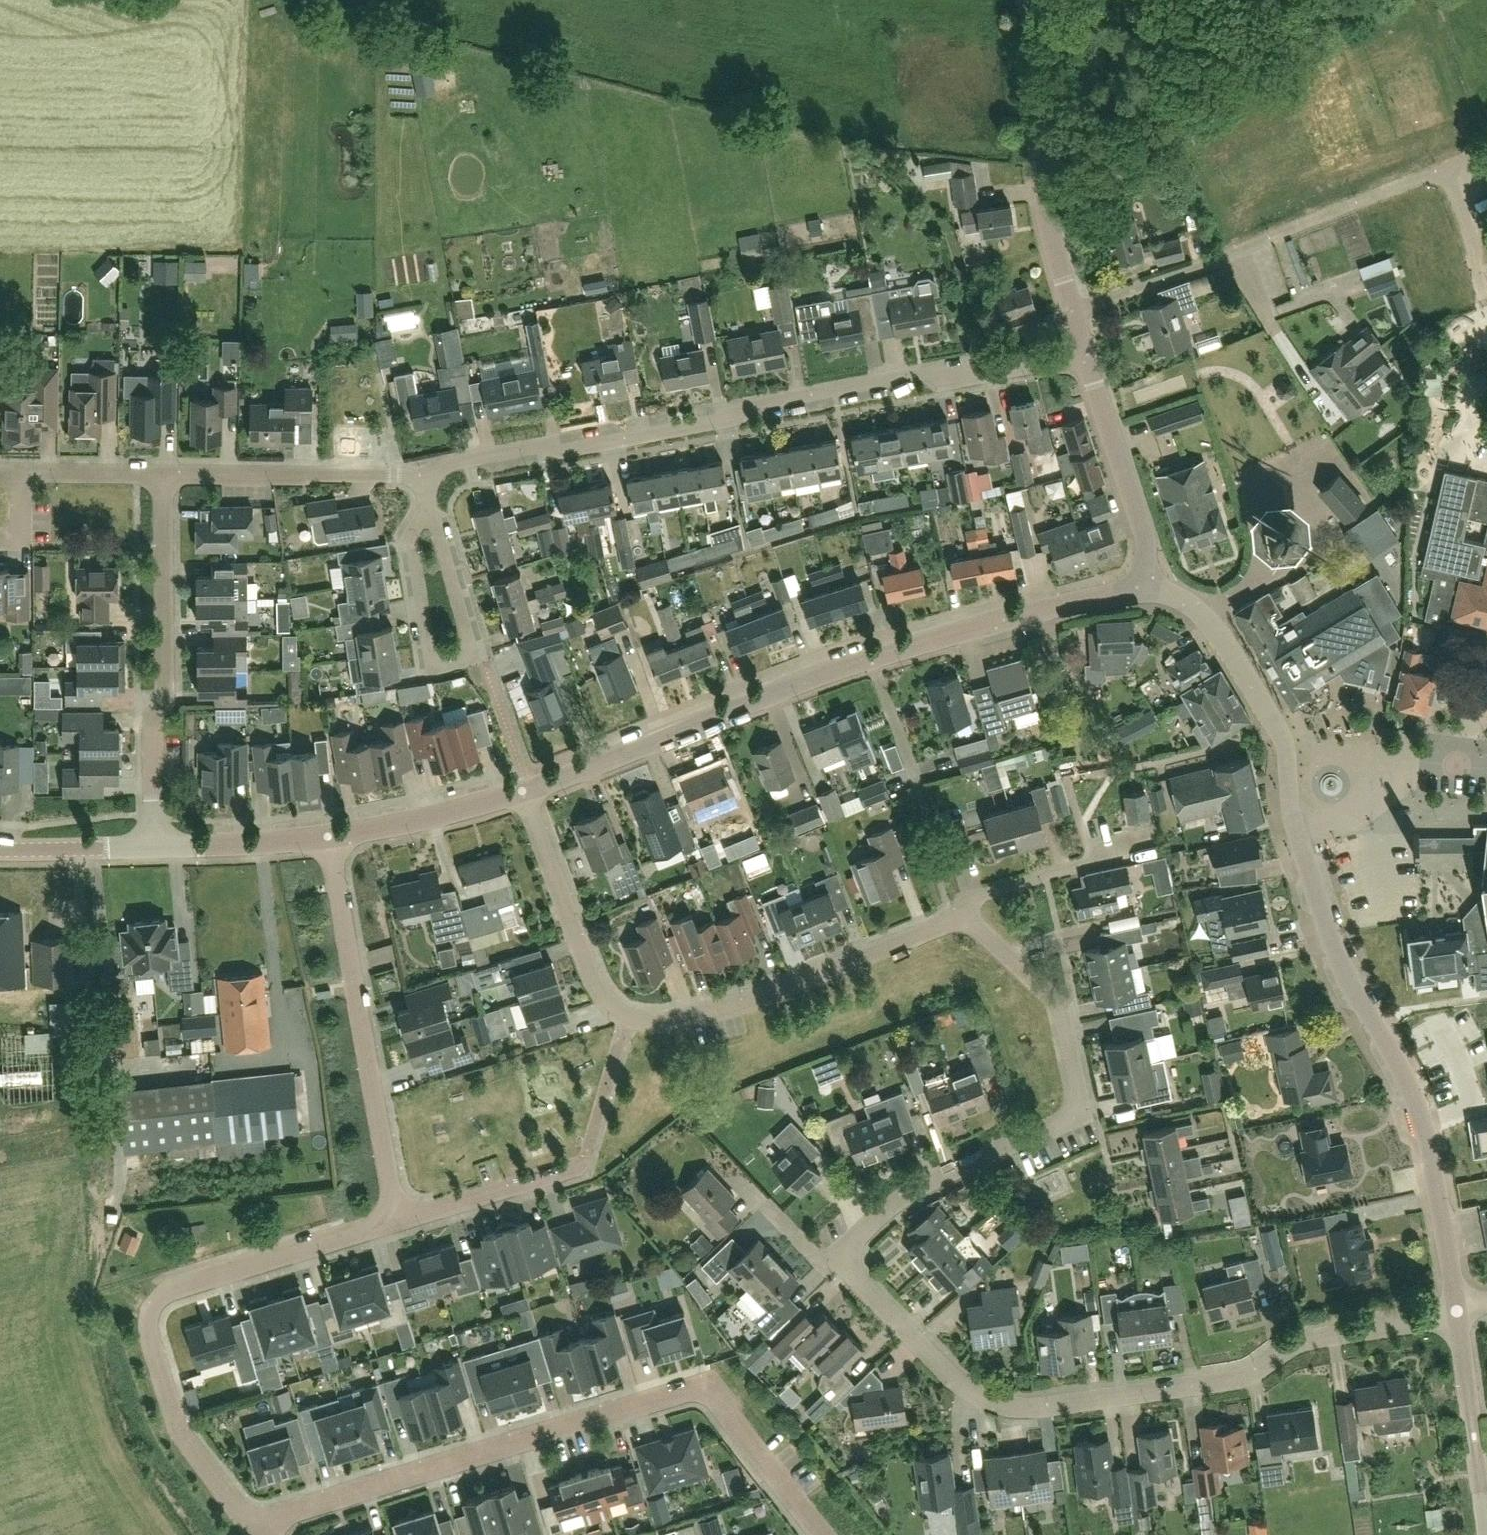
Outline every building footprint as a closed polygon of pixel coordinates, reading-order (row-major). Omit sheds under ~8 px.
[(458,109),(476,107),(475,99),(458,101),(458,109)] [(1440,153),(1443,161),(1460,154),(1456,146),(1440,153)] [(949,162),(924,165),(926,182),(951,178),(953,207),(979,204),(975,173),(973,173),(972,164),(949,160),(949,162)] [(1014,229),(1010,205),(961,212),(964,232),(981,230),(981,234),(1014,229)] [(808,220),(811,236),(823,234),(820,218),(808,220)] [(1135,218),(1105,226),(1114,263),(1145,256),(1144,255),(1155,253),(1158,265),(1186,258),(1180,238),(1142,248),(1135,218)] [(1357,231),(1279,257),(1290,288),(1367,262),(1357,231)] [(759,233),(739,237),(743,255),(763,251),(759,233)] [(764,248),(766,258),(781,255),(779,245),(764,248)] [(147,258),(148,279),(173,278),(172,257),(147,258)] [(108,258),(94,272),(107,286),(121,271),(108,258)] [(186,260),(185,281),(207,282),(208,261),(186,260)] [(1392,267),(1363,278),(1371,299),(1400,288),(1392,267)] [(884,269),(868,272),(870,284),(871,284),(871,287),(887,284),(884,269)] [(889,288),(872,292),(877,316),(892,313),(896,335),(939,328),(933,294),(938,293),(936,283),(929,278),(919,280),(915,286),(915,291),(890,296),(889,288)] [(1189,281),(1158,291),(1162,303),(1144,309),(1159,353),(1192,343),(1182,313),(1198,308),(1189,281)] [(789,284),(768,288),(775,322),(795,319),(789,284)] [(995,294),(985,297),(988,310),(999,307),(1007,331),(1040,321),(1036,309),(1029,286),(1018,289),(1017,287),(995,294)] [(1388,296),(1398,325),(1412,320),(1402,291),(1388,296)] [(877,316),(872,292),(846,296),(849,311),(835,313),(833,303),(829,300),(797,306),(797,305),(796,305),(802,339),(821,336),(823,347),(864,340),(860,319),(877,316)] [(612,314),(623,304),(616,296),(605,306),(612,314)] [(695,343),(716,338),(708,298),(687,302),(695,343)] [(434,330),(441,366),(464,362),(458,326),(434,330)] [(1345,343),(1311,370),(1327,391),(1383,346),(1368,327),(1346,344),(1345,343)] [(779,329),(728,339),(735,375),(786,365),(779,329)] [(611,356),(583,361),(588,387),(589,390),(593,391),(600,389),(602,400),(629,395),(627,382),(640,379),(633,341),(609,345),(611,356)] [(1384,348),(1383,346),(1327,391),(1350,419),(1384,392),(1376,381),(1391,369),(1378,352),(1384,348)] [(530,350),(535,370),(538,385),(551,383),(544,347),(530,350)] [(703,350),(661,357),(667,388),(708,380),(703,350)] [(418,394),(413,371),(394,375),(402,414),(414,412),(417,427),(462,419),(459,403),(472,400),(465,362),(437,369),(442,390),(429,392),(418,394)] [(5,390),(5,440),(39,440),(39,428),(56,428),(57,369),(33,369),(33,390),(5,390)] [(488,414),(490,413),(490,417),(493,419),(502,417),(504,414),(503,411),(541,403),(538,385),(535,370),(482,381),(488,414)] [(71,388),(71,432),(101,433),(101,402),(115,403),(115,373),(89,372),(89,388),(71,388)] [(175,376),(148,376),(126,376),(126,394),(132,394),(132,433),(160,433),(161,407),(175,408),(175,376)] [(215,401),(193,400),(192,442),(221,442),(221,411),(235,411),(235,388),(215,387),(215,401)] [(251,404),(251,442),(294,443),(294,423),(311,423),(311,388),(286,388),(286,404),(251,404)] [(1048,427),(1040,428),(1035,401),(1011,406),(1016,433),(1026,431),(1030,453),(1053,448),(1048,427)] [(1181,425),(1176,408),(1161,413),(1166,430),(1181,425)] [(991,410),(963,415),(971,454),(983,452),(985,461),(1010,456),(1006,435),(996,437),(991,410)] [(1390,410),(1379,417),(1387,429),(1398,421),(1390,410)] [(1195,436),(1221,427),(1216,414),(1190,423),(1195,436)] [(1061,463),(1096,450),(1084,416),(1061,424),(1070,450),(1058,454),(1061,463)] [(943,467),(940,455),(954,452),(948,418),(923,423),(930,456),(929,457),(932,470),(943,467)] [(930,456),(923,423),(899,427),(906,461),(929,457),(930,456)] [(906,461),(899,427),(875,432),(884,478),(895,476),(892,463),(906,461)] [(884,478),(875,432),(851,436),(853,446),(857,469),(858,470),(871,467),(874,480),(884,478)] [(1209,434),(1210,447),(1226,446),(1225,433),(1209,434)] [(812,444),(818,478),(842,473),(836,440),(812,444)] [(818,478),(812,444),(788,449),(794,482),(818,478)] [(848,447),(852,470),(857,469),(853,446),(848,447)] [(794,482),(788,449),(764,453),(772,496),(783,494),(780,485),(794,482)] [(1027,450),(1011,454),(1018,484),(1034,480),(1027,450)] [(1096,450),(1061,463),(1065,476),(1078,471),(1083,486),(1106,478),(1096,450)] [(772,496),(764,453),(740,458),(747,491),(761,489),(763,498),(772,496)] [(1180,548),(1202,541),(1227,533),(1203,461),(1156,476),(1180,548)] [(717,509),(715,495),(729,493),(723,462),(699,466),(705,497),(707,511),(717,509)] [(705,497),(699,466),(675,471),(681,501),(705,497)] [(966,471),(972,499),(981,498),(976,469),(966,471)] [(1446,469),(1421,574),(1435,577),(1425,618),(1477,631),(1480,619),(1486,621),(1486,529),(1484,541),(1462,536),(1467,516),(1486,521),(1486,479),(1446,469)] [(972,499),(966,471),(963,471),(963,470),(947,473),(953,503),(972,499)] [(681,501),(675,471),(651,475),(657,506),(681,501)] [(657,506),(651,475),(627,479),(632,510),(646,507),(649,520),(660,518),(657,506)] [(1338,510),(1343,516),(1345,519),(1363,503),(1338,475),(1320,491),(1323,494),(1326,497),(1338,510)] [(529,476),(509,477),(510,488),(529,487),(529,476)] [(1057,477),(1039,478),(1040,494),(1058,493),(1057,477)] [(607,522),(605,511),(617,509),(612,482),(585,488),(592,524),(599,523),(600,524),(607,522)] [(948,485),(936,487),(939,504),(951,502),(948,485)] [(1003,485),(982,490),(983,497),(1004,492),(1003,485)] [(936,487),(935,486),(919,489),(923,508),(939,506),(939,504),(936,487)] [(592,524),(585,488),(558,493),(564,520),(576,517),(580,534),(586,533),(588,542),(603,539),(600,524),(599,523),(592,524)] [(907,492),(887,496),(890,508),(910,504),(907,492)] [(1095,520),(1113,514),(1106,493),(1088,499),(1095,520)] [(887,496),(873,499),(875,510),(875,511),(890,508),(887,496)] [(335,499),(308,503),(311,523),(314,540),(318,543),(330,541),(330,542),(378,534),(373,505),(337,510),(335,499)] [(514,514),(505,516),(501,505),(475,512),(483,539),(509,531),(518,529),(516,521),(514,514)] [(214,521),(197,521),(197,549),(237,548),(237,529),(248,529),(248,506),(214,507),(214,521)] [(837,506),(822,510),(826,522),(841,517),(837,506)] [(1025,508),(1013,511),(1023,556),(1037,553),(1027,508),(1025,508)] [(1378,508),(1343,531),(1355,550),(1364,552),(1367,556),(1394,539),(1378,508)] [(826,522),(822,510),(807,515),(811,527),(826,522)] [(265,513),(267,528),(278,527),(275,511),(265,513)] [(532,518),(536,531),(552,526),(548,511),(532,516),(532,518)] [(1267,534),(1275,542),(1286,541),(1295,532),(1295,519),(1286,512),(1273,512),(1266,522),(1267,534)] [(989,542),(986,526),(984,514),(974,516),(977,528),(976,528),(979,544),(981,555),(985,577),(1014,572),(1010,550),(998,552),(996,540),(989,542)] [(618,548),(632,545),(626,515),(612,518),(618,548)] [(532,516),(516,521),(518,529),(520,536),(536,531),(532,518),(532,516)] [(776,525),(780,537),(804,529),(800,517),(776,525)] [(882,520),(862,524),(868,554),(894,548),(890,528),(883,529),(882,520)] [(1078,530),(1075,521),(1075,520),(1039,533),(1045,550),(1052,547),(1056,557),(1053,558),(1051,563),(1053,568),(1057,571),(1060,570),(1061,572),(1089,563),(1078,530)] [(1078,530),(1089,563),(1119,552),(1108,520),(1079,530),(1075,521),(1078,530)] [(780,537),(776,525),(762,529),(759,521),(745,526),(751,546),(780,537)] [(930,546),(941,547),(943,524),(933,523),(930,546)] [(571,550),(566,525),(552,529),(557,553),(565,551),(569,565),(575,563),(572,550),(571,550)] [(976,528),(964,530),(968,546),(979,544),(976,528)] [(509,531),(483,539),(490,565),(516,558),(509,531)] [(702,545),(712,542),(710,531),(700,534),(702,545)] [(742,535),(713,544),(717,557),(744,548),(742,535)] [(603,539),(588,542),(590,558),(606,555),(603,539)] [(717,557),(713,544),(690,551),(694,564),(717,557)] [(669,548),(671,557),(667,558),(671,571),(694,564),(690,551),(682,553),(680,545),(669,548)] [(365,546),(337,551),(327,552),(328,557),(338,556),(339,563),(344,562),(347,585),(385,579),(381,556),(367,558),(365,546)] [(889,553),(893,572),(884,574),(888,597),(924,589),(919,566),(908,569),(904,550),(889,553)] [(985,577),(981,555),(952,561),(956,583),(985,577)] [(667,557),(664,558),(635,567),(642,588),(673,578),(671,571),(667,558),(667,557)] [(7,606),(8,617),(29,617),(29,577),(8,578),(8,568),(3,568),(3,562),(0,562),(0,606),(7,606)] [(234,598),(247,598),(247,563),(223,563),(223,575),(197,576),(198,599),(234,598)] [(841,563),(825,568),(829,580),(844,575),(841,563)] [(118,567),(78,568),(78,598),(82,598),(82,619),(109,619),(108,598),(118,598),(118,567)] [(59,569),(60,587),(70,586),(68,568),(59,569)] [(829,580),(825,568),(809,573),(812,586),(829,580)] [(1276,618),(1283,614),(1269,591),(1255,599),(1236,610),(1293,707),(1312,696),(1308,689),(1340,670),(1345,679),(1366,684),(1367,680),(1380,684),(1378,690),(1380,690),(1380,687),(1388,689),(1395,660),(1389,659),(1391,649),(1387,642),(1400,634),(1392,619),(1402,613),(1377,572),(1352,586),(1306,614),(1303,609),(1279,624),(1276,618)] [(528,599),(528,598),(521,573),(494,580),(502,607),(528,599)] [(784,577),(791,597),(802,593),(795,573),(784,577)] [(791,597),(784,577),(771,582),(776,595),(778,601),(791,597)] [(338,602),(340,615),(335,615),(336,624),(369,618),(367,606),(389,603),(385,579),(347,585),(350,600),(338,602)] [(555,598),(568,594),(571,594),(567,580),(536,589),(537,596),(538,596),(536,590),(552,586),(555,598)] [(861,582),(832,591),(839,613),(868,604),(861,582)] [(528,598),(528,599),(502,607),(509,633),(536,625),(532,612),(541,609),(539,603),(568,594),(555,598),(552,586),(536,590),(538,596),(537,596),(533,597),(528,598)] [(279,588),(279,597),(289,597),(289,588),(279,588)] [(762,590),(747,596),(752,608),(767,602),(762,589),(762,590)] [(839,613),(832,591),(803,600),(810,622),(839,613)] [(747,596),(731,601),(739,625),(727,629),(735,651),(764,640),(755,618),(752,608),(747,596)] [(234,598),(198,599),(198,622),(215,622),(215,635),(246,634),(246,633),(247,633),(247,598),(234,598)] [(596,610),(603,634),(626,626),(619,602),(596,610)] [(682,635),(670,604),(663,607),(675,637),(682,635)] [(675,637),(663,607),(657,609),(669,640),(675,637)] [(755,618),(764,640),(792,629),(783,608),(755,618)] [(562,615),(541,622),(544,634),(545,636),(559,632),(566,630),(562,615)] [(581,616),(565,622),(571,637),(587,630),(581,616)] [(278,631),(290,631),(290,618),(278,618),(278,631)] [(374,618),(369,618),(336,624),(326,625),(327,631),(337,630),(339,638),(358,635),(361,656),(397,651),(393,627),(375,630),(374,618)] [(1098,621),(1098,631),(1091,632),(1093,666),(1087,666),(1088,680),(1092,684),(1104,683),(1108,679),(1107,671),(1127,670),(1143,641),(1134,642),(1133,619),(1098,621)] [(45,633),(45,629),(45,623),(35,623),(35,633),(45,633)] [(685,631),(690,643),(679,648),(687,669),(715,659),(707,637),(706,637),(702,625),(685,631)] [(125,642),(118,642),(102,642),(102,630),(66,630),(66,651),(79,651),(79,666),(125,666),(125,642)] [(246,634),(215,635),(215,647),(198,647),(198,671),(236,670),(236,655),(246,655),(246,634)] [(536,653),(522,658),(534,688),(526,691),(540,727),(567,716),(553,680),(548,666),(553,664),(548,649),(547,648),(548,648),(545,636),(544,634),(531,638),(536,653)] [(604,640),(588,646),(595,664),(609,700),(636,689),(622,653),(611,657),(604,640)] [(679,648),(667,652),(664,644),(648,651),(650,658),(659,680),(687,669),(679,648)] [(1182,691),(1214,672),(1197,648),(1167,669),(1182,691)] [(1406,648),(1393,701),(1429,709),(1437,674),(1436,674),(1439,661),(1418,656),(1419,651),(1406,648)] [(397,651),(361,656),(349,657),(352,681),(355,681),(357,693),(362,693),(368,692),(385,689),(383,677),(400,674),(397,651)] [(299,655),(282,655),(282,668),(299,668),(299,655)] [(994,694),(976,699),(987,736),(1006,730),(1002,719),(1037,709),(1023,660),(987,670),(994,694)] [(125,666),(79,666),(79,681),(67,681),(67,703),(102,703),(102,690),(125,689),(125,666)] [(1221,668),(1214,672),(1182,691),(1181,692),(1185,699),(1186,699),(1190,706),(1201,699),(1202,700),(1206,697),(1217,714),(1240,700),(1221,668)] [(236,670),(198,671),(199,695),(216,695),(216,707),(247,706),(247,686),(236,686),(236,670)] [(288,671),(289,687),(301,686),(301,670),(288,671)] [(957,677),(929,686),(941,729),(970,720),(957,677)] [(408,686),(398,687),(401,703),(411,700),(408,686)] [(50,696),(51,707),(62,706),(62,696),(50,696)] [(335,696),(326,698),(328,707),(337,705),(335,696)] [(1186,699),(1185,699),(1174,705),(1183,719),(1194,713),(1199,721),(1191,726),(1203,746),(1211,741),(1212,742),(1251,718),(1240,700),(1217,714),(1206,697),(1202,700),(1201,699),(1190,706),(1186,699)] [(1151,708),(1135,716),(1138,721),(1150,725),(1158,721),(1151,708)] [(468,716),(446,723),(457,761),(480,755),(476,742),(478,738),(491,735),(483,709),(467,713),(468,716)] [(242,712),(228,710),(226,722),(240,724),(242,712)] [(844,755),(851,773),(876,763),(855,711),(830,721),(844,755)] [(123,731),(119,731),(119,728),(103,728),(103,712),(63,713),(64,739),(81,739),(81,754),(119,754),(119,752),(123,751),(123,731)] [(457,761),(446,723),(431,727),(428,716),(406,722),(416,756),(429,752),(434,768),(437,767),(439,771),(454,766),(453,762),(457,761)] [(385,740),(371,743),(378,780),(403,776),(398,751),(410,748),(405,721),(383,725),(385,740)] [(844,755),(830,721),(805,731),(818,765),(844,755)] [(378,780),(371,743),(356,745),(354,731),(332,735),(337,762),(349,760),(353,785),(378,780)] [(949,742),(950,753),(982,748),(981,737),(949,742)] [(292,754),(296,792),(321,790),(318,763),(330,762),(327,738),(315,740),(316,752),(292,754)] [(290,741),(276,742),(254,745),(256,771),(268,770),(271,795),(296,792),(292,754),(290,741)] [(795,777),(781,741),(754,752),(768,788),(770,787),(795,777)] [(905,766),(895,742),(884,747),(893,770),(905,766)] [(247,743),(219,743),(219,753),(199,753),(200,771),(204,771),(204,795),(215,795),(215,797),(233,797),(233,780),(247,780),(247,743)] [(1,801),(1,789),(18,789),(19,746),(0,745),(0,801),(1,801)] [(1053,745),(1025,753),(1027,763),(1056,755),(1053,745)] [(991,749),(958,757),(962,772),(994,763),(992,753),(991,749)] [(119,754),(81,754),(81,768),(64,768),(64,795),(103,795),(103,779),(119,779),(119,754)] [(1237,790),(1257,785),(1250,757),(1170,777),(1177,804),(1216,795),(1217,798),(1221,797),(1221,796),(1237,792),(1237,790)] [(681,781),(688,797),(679,801),(687,821),(707,813),(705,806),(719,801),(721,804),(724,806),(732,802),(733,798),(732,795),(734,795),(722,765),(681,781)] [(46,775),(34,775),(34,790),(46,790),(46,775)] [(883,778),(857,789),(864,806),(890,796),(883,778)] [(1049,786),(1056,811),(1069,808),(1062,782),(1049,786)] [(1010,809),(1021,846),(1046,838),(1039,815),(1053,811),(1045,784),(1031,788),(1035,802),(1010,809)] [(1265,816),(1257,785),(1237,790),(1237,792),(1221,796),(1221,797),(1217,798),(1216,795),(1177,804),(1181,820),(1224,809),(1227,825),(1265,816)] [(835,788),(818,795),(829,821),(845,814),(835,788)] [(687,821),(673,827),(658,790),(649,794),(647,791),(644,790),(636,793),(635,796),(636,799),(632,801),(655,858),(681,847),(683,853),(698,848),(687,821)] [(1147,792),(1126,795),(1130,821),(1150,817),(1147,792)] [(797,810),(790,813),(794,821),(783,826),(787,837),(824,822),(816,802),(797,810)] [(1021,846),(1010,809),(985,816),(996,853),(1021,846)] [(625,840),(617,843),(604,812),(576,823),(594,867),(618,858),(624,875),(612,880),(619,895),(636,888),(640,897),(647,894),(625,840)] [(957,847),(970,843),(962,817),(949,821),(957,847)] [(1473,825),(1474,851),(1486,851),(1486,825),(1473,825)] [(877,855),(853,864),(868,902),(900,890),(886,857),(900,851),(890,828),(869,837),(877,855)] [(754,833),(739,840),(744,853),(760,846),(754,833)] [(1423,834),(1423,848),(1462,848),(1462,834),(1423,834)] [(1221,884),(1239,883),(1236,869),(1262,863),(1262,861),(1265,858),(1263,849),(1259,847),(1256,835),(1212,845),(1221,884)] [(713,844),(702,848),(709,867),(720,862),(713,844)] [(829,846),(821,849),(825,859),(833,856),(829,846)] [(1424,849),(1423,861),(1461,862),(1462,850),(1424,849)] [(1179,850),(1168,852),(1171,862),(1181,860),(1179,850)] [(502,852),(460,865),(468,894),(484,889),(487,901),(461,909),(469,935),(473,948),(509,938),(499,906),(512,902),(507,882),(511,881),(502,852)] [(1481,872),(1484,899),(1478,900),(1463,917),(1465,931),(1468,972),(1478,971),(1480,988),(1486,987),(1486,853),(1481,872)] [(835,856),(822,861),(827,873),(840,868),(835,856)] [(707,871),(702,859),(688,865),(693,877),(707,871)] [(746,885),(738,861),(728,864),(736,888),(746,885)] [(1089,885),(1074,888),(1079,916),(1095,913),(1098,916),(1104,914),(1106,911),(1119,908),(1116,894),(1131,891),(1126,866),(1087,873),(1089,885)] [(421,879),(393,885),(400,916),(429,910),(436,942),(456,938),(469,935),(461,909),(459,903),(445,906),(436,870),(420,874),(421,879)] [(804,899),(818,934),(842,925),(834,903),(846,898),(836,873),(815,881),(820,893),(804,899)] [(1221,893),(1195,899),(1199,918),(1206,917),(1225,912),(1231,935),(1270,926),(1262,888),(1222,897),(1221,893)] [(715,921),(714,922),(730,961),(756,950),(748,933),(760,928),(746,893),(727,901),(733,916),(716,923),(715,921)] [(818,934),(804,899),(789,906),(784,894),(762,903),(772,928),(785,922),(794,944),(818,934)] [(1172,901),(1160,903),(1163,921),(1175,919),(1172,901)] [(25,983),(21,911),(0,912),(0,985),(25,983)] [(671,922),(676,933),(668,936),(675,953),(682,950),(685,957),(696,953),(703,970),(728,960),(729,961),(730,961),(714,922),(698,928),(692,914),(671,922)] [(148,919),(154,976),(155,976),(154,967),(169,966),(171,989),(195,987),(192,961),(178,962),(175,925),(167,926),(166,918),(148,919)] [(110,932),(96,933),(99,961),(104,961),(105,973),(125,971),(125,979),(154,976),(148,919),(129,921),(130,929),(121,930),(122,942),(111,943),(110,932)] [(655,946),(666,942),(658,919),(638,926),(643,939),(624,946),(638,984),(665,975),(655,946)] [(1111,945),(1087,950),(1093,976),(1130,967),(1125,942),(1144,938),(1141,925),(1108,932),(1111,945)] [(1468,972),(1465,931),(1409,938),(1414,979),(1468,972)] [(35,983),(75,981),(73,938),(33,940),(35,983)] [(439,950),(443,966),(457,963),(453,946),(439,950)] [(527,952),(500,961),(509,988),(518,985),(523,1000),(561,988),(553,961),(532,968),(527,952)] [(1205,1003),(1225,999),(1218,963),(1198,967),(1205,1003)] [(1130,967),(1093,976),(1098,1001),(1122,996),(1125,1010),(1153,1004),(1150,991),(1136,994),(1130,967)] [(1246,977),(1226,981),(1229,998),(1250,994),(1253,1008),(1286,1001),(1280,970),(1246,977)] [(226,1049),(270,1045),(263,974),(219,978),(226,1049)] [(401,1025),(399,1025),(403,1038),(450,1023),(445,1007),(456,1004),(449,981),(421,989),(425,1003),(399,1011),(404,1025),(401,1026),(401,1025)] [(279,989),(281,1011),(300,1009),(298,987),(279,989)] [(531,1025),(521,1028),(526,1044),(555,1035),(568,1032),(567,1030),(555,1034),(551,1023),(553,1019),(563,1017),(569,1014),(561,988),(523,1000),(531,1025)] [(1199,995),(1183,998),(1186,1015),(1203,1012),(1199,995)] [(84,1026),(87,1014),(87,1000),(49,1001),(52,1030),(52,1037),(84,1035),(84,1026)] [(1154,1036),(1152,1023),(1160,1022),(1156,1006),(1125,1013),(1131,1039),(1107,1044),(1113,1069),(1150,1061),(1162,1058),(1156,1035),(1154,1036)] [(483,1019),(490,1031),(504,1023),(496,1010),(483,1019)] [(932,1017),(936,1027),(954,1020),(950,1010),(932,1017)] [(185,1036),(218,1033),(216,1012),(183,1015),(185,1036)] [(450,1023),(403,1038),(407,1049),(408,1048),(408,1047),(411,1046),(415,1060),(438,1053),(442,1067),(462,1060),(459,1051),(455,1038),(450,1023)] [(174,1024),(155,1024),(154,1053),(174,1053),(174,1024)] [(1270,1050),(1275,1049),(1286,1101),(1311,1095),(1313,1103),(1336,1098),(1330,1071),(1311,1075),(1309,1066),(1310,1065),(1306,1047),(1301,1048),(1297,1029),(1267,1036),(1270,1050)] [(51,1031),(26,1032),(27,1051),(52,1050),(51,1031)] [(966,1040),(969,1049),(975,1065),(950,1075),(964,1114),(990,1105),(980,1078),(992,1073),(996,1072),(982,1035),(966,1040)] [(1241,1039),(1220,1044),(1224,1062),(1245,1057),(1241,1039)] [(813,1066),(819,1085),(843,1076),(837,1057),(813,1066)] [(964,1114),(950,1075),(924,1084),(915,1060),(903,1065),(914,1094),(926,1090),(939,1124),(964,1114)] [(83,1061),(3,1064),(4,1099),(5,1104),(85,1101),(83,1061)] [(1155,1086),(1150,1061),(1113,1069),(1119,1095),(1142,1089),(1145,1103),(1172,1097),(1169,1083),(1155,1086)] [(119,1090),(121,1112),(126,1152),(299,1133),(293,1071),(119,1090)] [(757,1085),(756,1101),(774,1103),(775,1086),(757,1085)] [(1222,1088),(1207,1091),(1209,1100),(1225,1097),(1222,1088)] [(870,1118),(883,1154),(908,1144),(899,1122),(912,1117),(902,1091),(865,1105),(870,1118)] [(816,1100),(804,1104),(808,1119),(820,1115),(816,1100)] [(883,1154),(870,1118),(859,1122),(855,1112),(850,1111),(824,1121),(834,1147),(851,1141),(859,1163),(883,1154)] [(1469,1119),(1471,1128),(1479,1126),(1480,1136),(1472,1138),(1475,1155),(1486,1153),(1486,1116),(1469,1119)] [(791,1122),(773,1139),(786,1153),(772,1166),(801,1195),(821,1175),(802,1156),(813,1145),(791,1122)] [(1174,1126),(1142,1133),(1145,1147),(1140,1148),(1142,1156),(1179,1147),(1176,1135),(1193,1131),(1191,1122),(1174,1126)] [(1306,1150),(1302,1151),(1308,1180),(1351,1172),(1345,1142),(1329,1145),(1325,1124),(1302,1129),(1306,1150)] [(1179,1147),(1142,1156),(1144,1164),(1149,1162),(1152,1176),(1201,1164),(1198,1155),(1182,1158),(1179,1147)] [(1201,1166),(1203,1173),(1213,1170),(1211,1163),(1201,1166)] [(1201,1164),(1152,1176),(1155,1188),(1150,1189),(1152,1197),(1189,1188),(1186,1177),(1203,1173),(1201,1164)] [(708,1169),(683,1193),(710,1221),(706,1224),(719,1237),(738,1219),(726,1207),(735,1198),(708,1169)] [(1189,1188),(1152,1197),(1154,1205),(1159,1204),(1162,1217),(1194,1210),(1194,1209),(1210,1205),(1208,1196),(1192,1200),(1189,1188)] [(1237,1221),(1245,1220),(1241,1198),(1232,1200),(1237,1221)] [(601,1199),(576,1207),(581,1221),(573,1224),(572,1223),(554,1228),(563,1259),(620,1241),(609,1203),(601,1199)] [(909,1215),(917,1224),(926,1234),(908,1251),(924,1270),(964,1236),(938,1206),(933,1200),(909,1215)] [(1294,1240),(1327,1233),(1324,1216),(1290,1223),(1294,1240)] [(1170,1219),(1163,1220),(1167,1235),(1174,1234),(1170,1219)] [(505,1224),(520,1272),(556,1261),(545,1225),(532,1229),(529,1221),(518,1225),(512,1222),(505,1224)] [(520,1272),(505,1224),(498,1226),(495,1232),(484,1235),(486,1243),(472,1247),(484,1283),(520,1272)] [(1340,1281),(1372,1275),(1361,1225),(1330,1231),(1340,1281)] [(1261,1231),(1270,1266),(1286,1262),(1276,1227),(1261,1231)] [(125,1231),(120,1247),(135,1252),(141,1237),(125,1231)] [(702,1233),(690,1244),(702,1256),(714,1245),(702,1233)] [(964,1236),(924,1270),(942,1290),(961,1274),(970,1285),(991,1267),(972,1245),(968,1234),(964,1236)] [(740,1296),(778,1261),(759,1241),(740,1259),(726,1245),(703,1267),(717,1282),(731,1269),(749,1288),(740,1296)] [(1077,1243),(1079,1259),(1089,1258),(1087,1242),(1077,1243)] [(430,1252),(441,1289),(455,1284),(458,1294),(481,1287),(472,1256),(460,1260),(455,1244),(430,1252)] [(441,1289),(430,1252),(405,1259),(410,1275),(397,1279),(400,1292),(406,1310),(430,1302),(427,1293),(441,1289)] [(1203,1285),(1211,1316),(1235,1311),(1236,1313),(1255,1309),(1250,1288),(1266,1284),(1259,1256),(1226,1264),(1230,1279),(1203,1285)] [(1039,1258),(1030,1281),(1043,1286),(1053,1263),(1039,1258)] [(778,1261),(740,1296),(759,1316),(754,1321),(769,1336),(787,1319),(792,1314),(778,1300),(797,1281),(778,1261)] [(363,1272),(354,1275),(366,1315),(378,1311),(383,1327),(409,1319),(406,1310),(400,1292),(387,1296),(383,1282),(377,1264),(362,1268),(363,1272)] [(668,1265),(650,1272),(658,1293),(676,1286),(668,1265)] [(324,1316),(332,1342),(358,1334),(353,1319),(366,1315),(354,1275),(348,1277),(347,1273),(328,1279),(337,1311),(324,1316)] [(568,1278),(573,1294),(596,1287),(593,1275),(585,1277),(584,1273),(568,1278)] [(703,1287),(697,1279),(695,1277),(693,1279),(686,1284),(693,1294),(703,1287)] [(626,1280),(608,1285),(613,1301),(631,1295),(626,1280)] [(1147,1290),(1140,1290),(1147,1343),(1171,1340),(1168,1314),(1186,1312),(1179,1284),(1163,1286),(1164,1289),(1160,1293),(1153,1291),(1147,1290)] [(332,1342),(324,1316),(311,1320),(300,1285),(284,1290),(285,1295),(277,1297),(291,1344),(306,1339),(309,1349),(332,1342)] [(1016,1288),(988,1291),(990,1303),(969,1306),(974,1347),(1016,1341),(1012,1315),(1020,1314),(1016,1288)] [(1094,1290),(1084,1291),(1087,1311),(1097,1309),(1094,1290)] [(1122,1298),(1117,1295),(1116,1291),(1101,1293),(1104,1322),(1120,1320),(1123,1346),(1147,1343),(1140,1290),(1134,1292),(1128,1294),(1122,1298)] [(291,1344),(277,1297),(268,1300),(267,1295),(250,1300),(260,1332),(247,1336),(259,1376),(263,1390),(277,1386),(269,1363),(279,1360),(275,1349),(291,1344)] [(515,1300),(519,1312),(531,1308),(527,1296),(515,1300)] [(787,1319),(769,1336),(771,1339),(769,1342),(780,1354),(785,1359),(792,1352),(806,1365),(812,1359),(813,1360),(816,1357),(815,1357),(841,1332),(841,1331),(823,1312),(801,1333),(787,1319)] [(652,1352),(655,1360),(695,1348),(684,1313),(645,1325),(642,1314),(624,1319),(636,1357),(652,1352)] [(1069,1328),(1037,1333),(1043,1369),(1074,1364),(1071,1348),(1095,1344),(1090,1313),(1067,1316),(1069,1328)] [(582,1339),(594,1378),(619,1371),(612,1349),(614,1346),(625,1342),(616,1314),(592,1321),(596,1335),(582,1339)] [(259,1376),(247,1336),(243,1325),(233,1328),(229,1316),(188,1328),(199,1366),(234,1356),(242,1381),(259,1376)] [(564,1329),(539,1337),(548,1366),(559,1362),(562,1364),(569,1386),(594,1378),(582,1339),(568,1343),(564,1329)] [(844,1329),(841,1331),(841,1332),(815,1357),(816,1357),(826,1369),(822,1372),(818,1386),(831,1400),(852,1380),(842,1370),(863,1350),(844,1329)] [(464,1330),(456,1333),(460,1343),(468,1341),(464,1330)] [(520,1354),(504,1359),(517,1402),(542,1394),(535,1372),(549,1368),(548,1366),(539,1337),(517,1344),(520,1354)] [(517,1402),(504,1359),(506,1365),(490,1369),(486,1353),(463,1360),(472,1391),(486,1387),(492,1409),(517,1402)] [(350,1354),(338,1358),(340,1367),(353,1363),(350,1354)] [(757,1372),(763,1367),(750,1354),(745,1359),(757,1372)] [(439,1382),(425,1386),(437,1425),(462,1418),(454,1390),(467,1386),(459,1361),(435,1368),(439,1382)] [(379,1366),(374,1368),(377,1377),(383,1375),(379,1366)] [(905,1421),(900,1387),(883,1390),(882,1380),(871,1369),(839,1400),(844,1405),(854,1404),(857,1427),(905,1421)] [(437,1425),(425,1386),(411,1390),(406,1374),(382,1381),(390,1409),(404,1405),(412,1433),(437,1425)] [(1351,1402),(1337,1404),(1342,1440),(1341,1440),(1344,1460),(1360,1457),(1357,1437),(1354,1422),(1361,1421),(1361,1422),(1374,1420),(1375,1428),(1379,1431),(1409,1427),(1412,1423),(1406,1377),(1387,1380),(1387,1383),(1356,1388),(1358,1402),(1351,1403),(1351,1402)] [(343,1412),(355,1450),(363,1448),(364,1453),(381,1448),(371,1416),(387,1411),(378,1383),(353,1390),(358,1408),(343,1412)] [(789,1383),(780,1393),(793,1405),(802,1396),(789,1383)] [(200,1407),(195,1388),(186,1391),(191,1409),(200,1407)] [(290,1388),(272,1393),(277,1411),(295,1406),(290,1388)] [(355,1450),(343,1412),(326,1418),(322,1406),(317,1403),(300,1409),(310,1443),(324,1439),(332,1463),(348,1458),(347,1453),(355,1450)] [(1313,1409),(1267,1415),(1269,1431),(1254,1433),(1258,1466),(1283,1462),(1281,1450),(1318,1445),(1313,1409)] [(278,1436),(249,1445),(260,1480),(275,1475),(275,1477),(286,1474),(285,1472),(300,1468),(294,1448),(307,1444),(298,1416),(274,1423),(278,1436)] [(1197,1493),(1203,1492),(1210,1491),(1219,1489),(1216,1465),(1247,1461),(1242,1427),(1226,1429),(1225,1423),(1202,1426),(1207,1465),(1193,1467),(1197,1493)] [(1138,1516),(1136,1503),(1156,1500),(1152,1474),(1175,1471),(1170,1431),(1138,1435),(1143,1468),(1128,1470),(1133,1503),(1131,1504),(1133,1517),(1150,1515),(1150,1514),(1138,1516)] [(652,1489),(691,1477),(689,1469),(693,1462),(700,1459),(692,1433),(676,1438),(676,1437),(660,1442),(660,1443),(640,1449),(652,1489)] [(1077,1480),(1080,1479),(1082,1491),(1110,1487),(1112,1502),(1129,1500),(1124,1466),(1110,1468),(1106,1439),(1075,1444),(1078,1462),(1075,1462),(1077,1480)] [(1015,1453),(1021,1501),(1051,1497),(1045,1449),(1015,1453)] [(1021,1501),(1015,1453),(985,1457),(992,1505),(1021,1501)] [(957,1519),(977,1516),(973,1487),(954,1490),(949,1455),(916,1459),(922,1505),(955,1500),(957,1519)] [(599,1469),(610,1504),(626,1499),(629,1510),(646,1505),(635,1468),(622,1471),(621,1466),(600,1472),(599,1469)] [(599,1469),(571,1477),(582,1513),(610,1504),(599,1469)] [(867,1469),(850,1473),(852,1482),(869,1478),(867,1469)] [(571,1477),(570,1478),(571,1481),(550,1487),(555,1503),(541,1508),(549,1534),(550,1534),(565,1530),(561,1519),(582,1513),(571,1477)] [(1259,1483),(1259,1503),(1282,1503),(1282,1482),(1259,1483)] [(489,1493),(501,1532),(512,1529),(514,1534),(543,1534),(530,1492),(517,1496),(514,1486),(489,1493)] [(1350,1499),(1366,1497),(1365,1488),(1349,1490),(1350,1499)] [(1203,1492),(1197,1493),(1200,1518),(1213,1516),(1210,1491),(1203,1492)] [(489,1493),(464,1501),(472,1526),(458,1530),(460,1534),(492,1534),(501,1532),(489,1493)] [(665,1494),(648,1498),(655,1522),(672,1517),(665,1494)] [(751,1501),(734,1506),(737,1514),(753,1509),(751,1501)] [(1426,1509),(1428,1526),(1436,1525),(1436,1528),(1443,1527),(1441,1507),(1426,1509)] [(440,1531),(433,1510),(395,1522),(399,1534),(456,1534),(453,1527),(440,1531)] [(1152,1528),(1150,1515),(1133,1517),(1135,1531),(1152,1528)] [(718,1516),(700,1521),(705,1534),(724,1534),(718,1516)] [(642,1534),(638,1522),(627,1526),(629,1534),(638,1534),(642,1534)] [(600,1527),(588,1530),(589,1534),(603,1534),(600,1527)]
